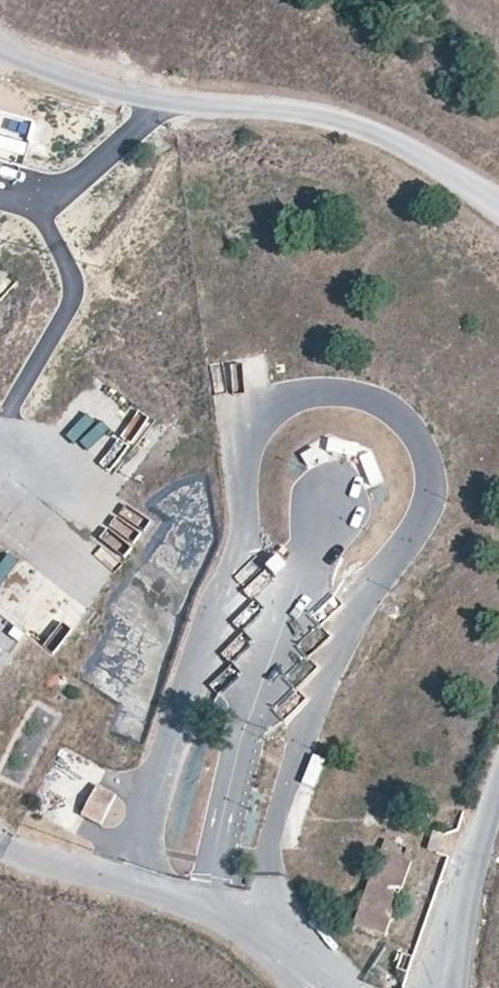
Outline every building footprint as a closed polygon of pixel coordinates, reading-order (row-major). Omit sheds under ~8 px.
[(13,280),(0,268),(0,295),(13,280)] [(160,467),(186,460),(183,448),(157,456),(160,467)] [(6,580),(22,552),(0,539),(0,577),(6,580)] [(48,594),(26,617),(48,639),(71,616),(48,594)] [(309,755),(279,846),(294,850),(323,760),(309,755)] [(101,825),(116,796),(97,787),(82,816),(101,825)] [(443,836),(434,833),(428,850),(437,853),(443,836)] [(385,936),(412,862),(381,852),(355,925),(385,936)]
